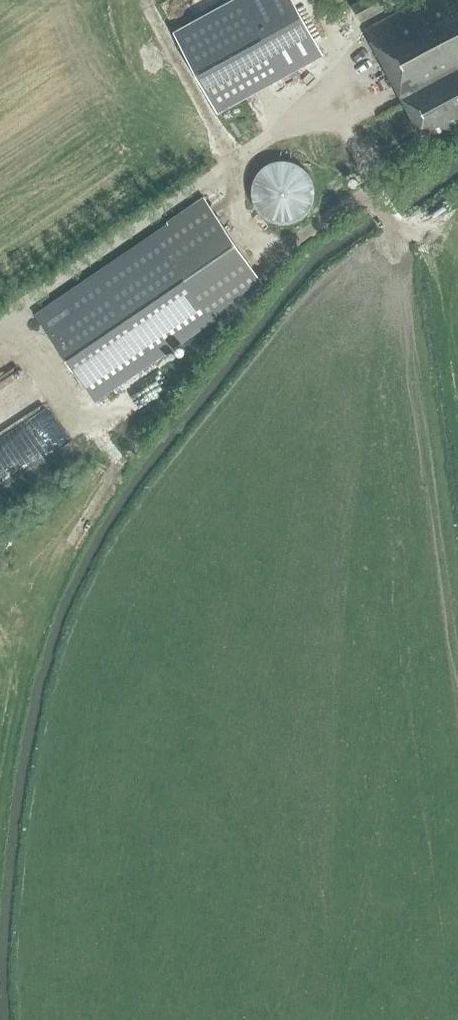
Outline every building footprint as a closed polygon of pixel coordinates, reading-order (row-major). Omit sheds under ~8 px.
[(167,40),(209,117),(311,58),(280,0),(236,0),(167,40)] [(359,20),(389,4),(387,0),(357,0),(350,3),(359,20)] [(366,29),(428,144),(457,128),(457,0),(419,0),(366,29)] [(312,201),(313,192),(312,182),(307,173),(300,166),(291,161),(282,160),(272,161),(263,166),(256,173),(251,182),(250,192),(251,201),(256,210),(263,217),(272,222),(282,223),(291,222),(300,217),(307,210),(312,201)] [(167,224),(35,314),(93,400),(226,310),(229,314),(266,289),(202,196),(165,221),(167,224)] [(0,382),(0,465),(7,460),(2,451),(12,444),(7,437),(49,407),(21,367),(0,382)]
